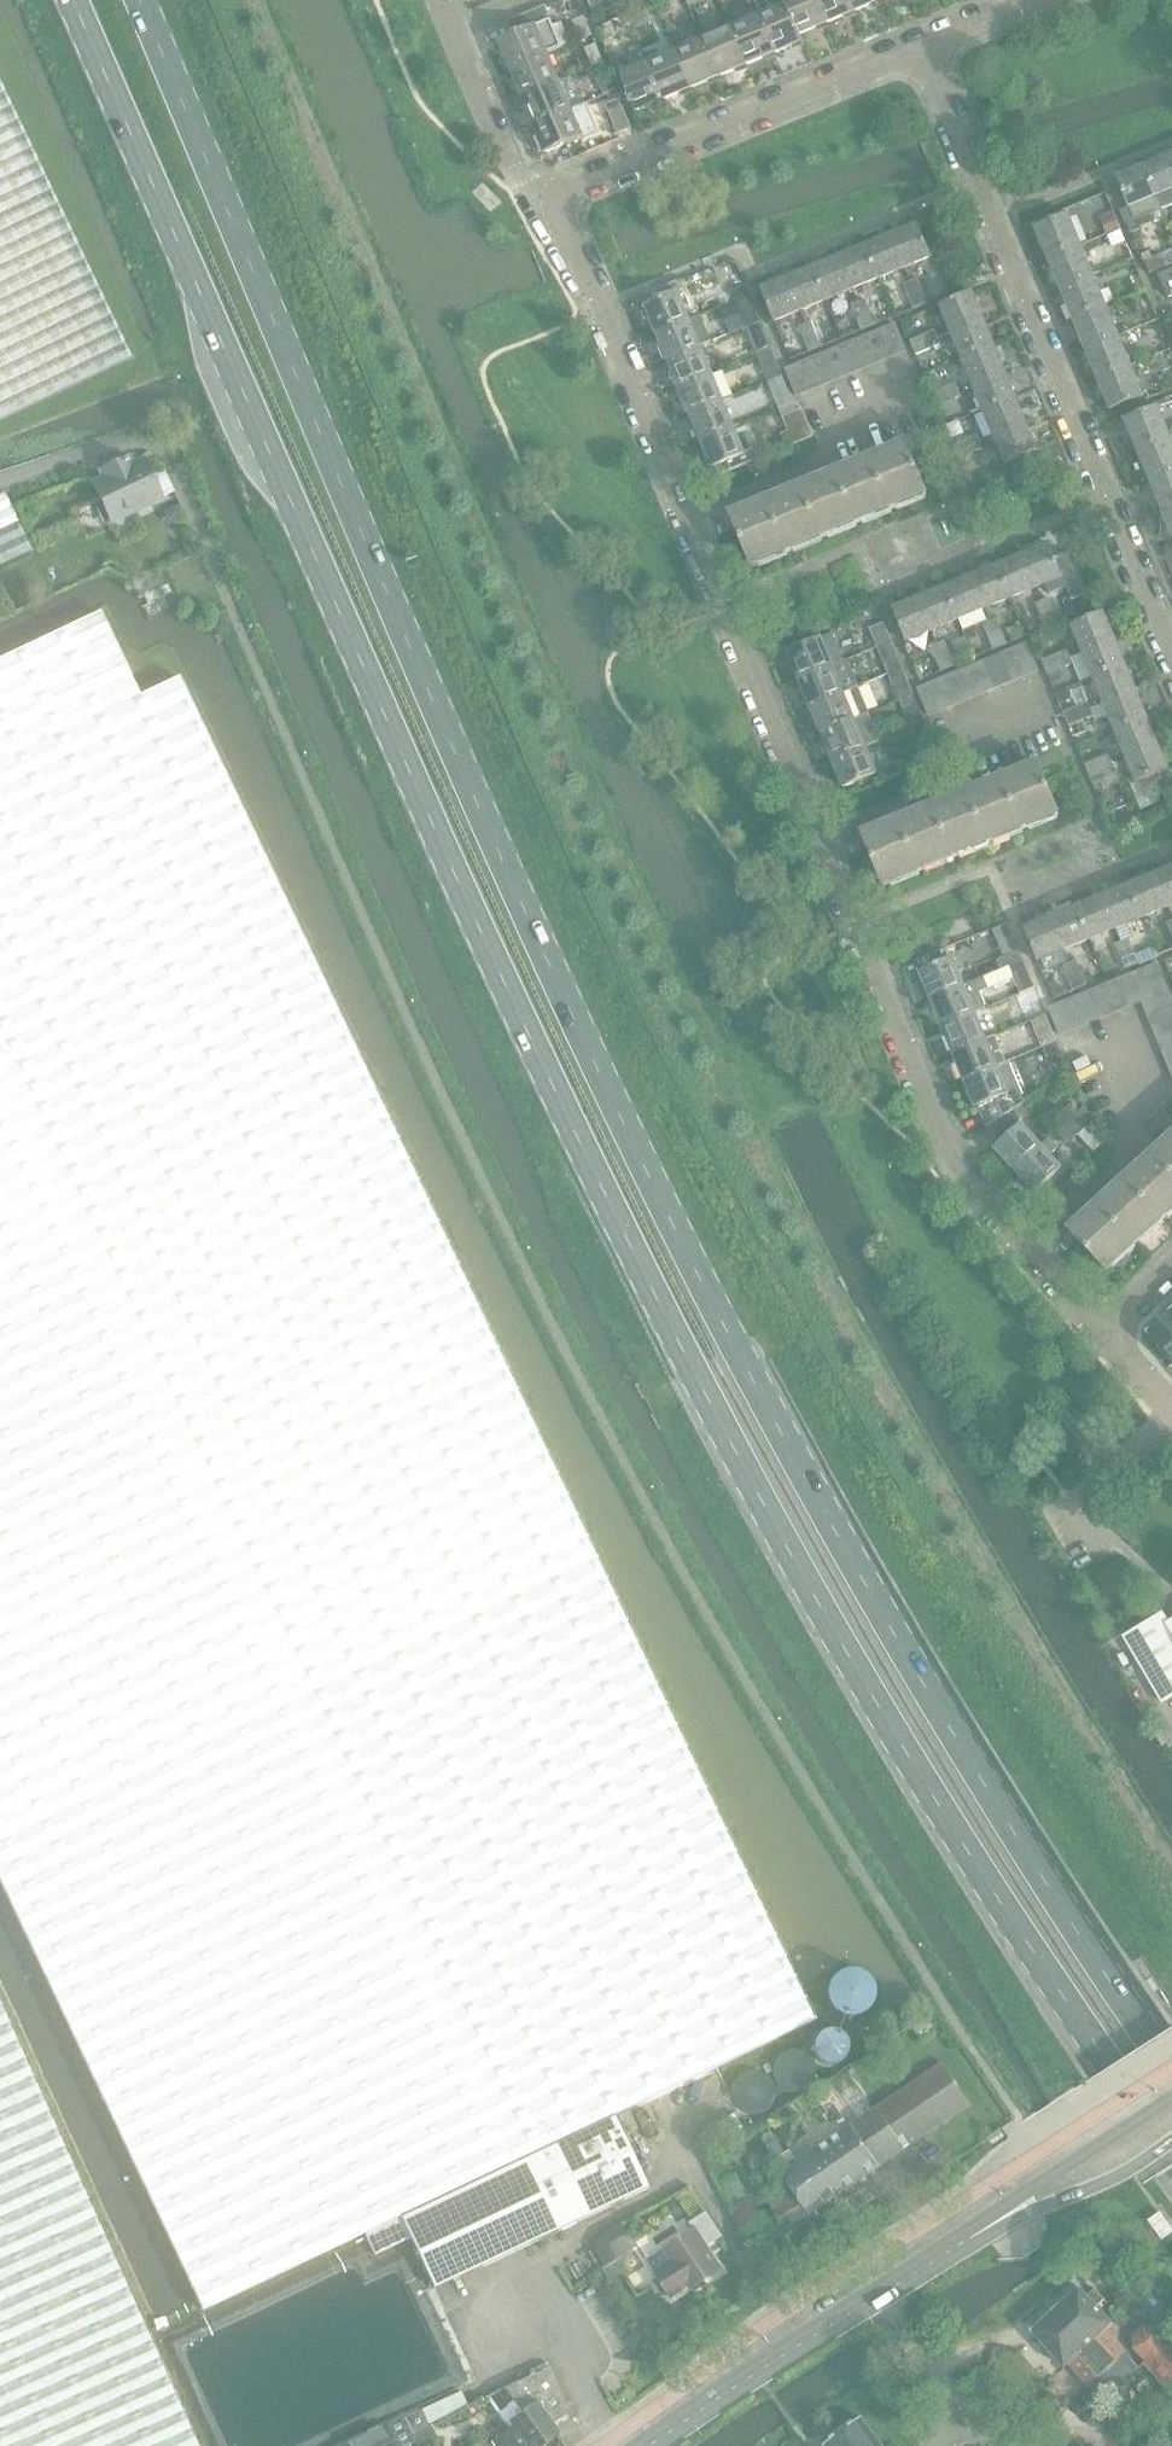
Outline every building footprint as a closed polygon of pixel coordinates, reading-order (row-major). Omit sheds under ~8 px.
[(609,12),(604,0),(588,0),(595,17),(609,12)] [(609,12),(622,6),(619,0),(604,0),(609,12)] [(657,8),(661,18),(680,10),(676,0),(675,0),(657,8)] [(758,15),(775,56),(803,44),(801,37),(800,37),(784,0),(767,0),(771,9),(758,15)] [(801,37),(827,26),(816,0),(784,0),(800,37),(801,37)] [(827,26),(854,14),(849,0),(816,0),(827,26)] [(854,14),(882,2),(881,0),(849,0),(854,14)] [(509,72),(549,55),(561,50),(543,8),(536,11),(507,23),(513,37),(497,44),(509,72)] [(648,11),(629,19),(633,29),(652,21),(648,11)] [(758,15),(730,27),(747,67),(775,56),(758,15)] [(582,41),(592,36),(584,17),(574,22),(582,41)] [(620,23),(601,31),(605,42),(624,34),(620,23)] [(730,27),(702,38),(719,79),(747,67),(730,27)] [(702,38),(675,50),(692,90),(719,79),(702,38)] [(592,69),(604,64),(596,45),(584,50),(592,69)] [(675,50),(647,62),(664,102),(692,90),(675,50)] [(664,102),(647,62),(642,51),(614,63),(619,73),(636,114),(664,102)] [(509,72),(521,99),(561,82),(549,55),(509,72)] [(603,97),(615,91),(607,72),(595,78),(603,97)] [(521,99),(532,127),(573,110),(561,82),(521,99)] [(130,359),(0,83),(0,422),(130,359)] [(617,135),(631,129),(619,100),(605,106),(617,135)] [(585,138),(573,110),(532,127),(544,155),(585,138)] [(1171,156),(1144,166),(1162,210),(1171,206),(1171,158),(1171,156)] [(1166,219),(1162,210),(1144,166),(1117,178),(1128,207),(1134,221),(1151,214),(1154,223),(1166,219)] [(1121,210),(1120,210),(1126,224),(1127,224),(1134,221),(1128,207),(1121,210)] [(1113,212),(1100,217),(1107,236),(1121,230),(1113,212)] [(1034,228),(1047,259),(1081,245),(1068,214),(1034,228)] [(917,225),(891,235),(904,269),(931,258),(917,225)] [(891,235),(865,246),(879,279),(904,269),(891,235)] [(1047,259),(1059,288),(1093,274),(1081,245),(1047,259)] [(865,246),(839,257),(853,290),(879,279),(865,246)] [(1143,256),(1150,273),(1168,265),(1163,254),(1161,249),(1143,256)] [(1163,254),(1168,265),(1171,264),(1171,250),(1163,254)] [(839,257),(813,267),(827,301),(853,290),(839,257)] [(801,312),(827,301),(813,267),(787,278),(801,312)] [(1171,295),(1171,270),(1159,275),(1168,297),(1171,295)] [(1059,288),(1072,318),(1105,304),(1093,274),(1059,288)] [(774,322),(801,312),(787,278),(760,289),(774,322)] [(903,284),(908,297),(923,290),(917,278),(903,284)] [(652,305),(646,308),(651,321),(648,322),(654,335),(657,334),(657,335),(690,321),(680,295),(682,294),(678,284),(649,296),(652,305)] [(730,292),(735,303),(749,298),(744,286),(730,292)] [(908,297),(914,309),(928,303),(923,290),(908,297)] [(939,306),(950,332),(983,319),(972,292),(939,306)] [(759,323),(749,298),(735,303),(745,328),(759,323)] [(850,306),(855,318),(870,312),(865,300),(850,306)] [(1072,318),(1084,349),(1118,335),(1105,304),(1072,318)] [(855,318),(860,331),(875,325),(870,312),(855,318)] [(950,332),(961,358),(993,344),(983,319),(950,332)] [(690,321),(657,335),(662,348),(660,349),(665,361),(668,360),(668,361),(701,348),(690,321)] [(799,327),(804,339),(818,333),(813,321),(799,327)] [(895,325),(881,331),(892,357),(906,351),(895,325)] [(881,331),(867,336),(879,363),(892,357),(881,331)] [(935,331),(922,336),(928,350),(941,345),(935,331)] [(823,346),(818,333),(804,339),(809,351),(823,346)] [(751,341),(757,357),(771,351),(764,335),(751,341)] [(1084,349),(1096,379),(1130,365),(1118,335),(1084,349)] [(867,336),(854,342),(865,369),(879,363),(867,336)] [(922,336),(909,341),(915,356),(928,350),(922,336)] [(854,342),(841,348),(852,374),(865,369),(854,342)] [(961,358),(971,384),(1004,370),(993,344),(961,358)] [(701,348),(668,361),(673,374),(670,376),(676,388),(679,387),(679,388),(712,375),(701,348)] [(841,348),(827,353),(838,380),(852,374),(841,348)] [(781,377),(771,351),(757,357),(767,382),(781,377)] [(827,353),(814,359),(825,386),(838,380),(827,353)] [(812,392),(825,386),(814,359),(800,364),(812,392)] [(797,398),(812,392),(800,364),(786,370),(797,398)] [(1143,397),(1130,365),(1096,379),(1109,411),(1143,397)] [(971,384),(982,410),(1015,396),(1004,370),(971,384)] [(712,375),(679,388),(684,402),(682,403),(686,415),(689,413),(690,415),(723,402),(712,375)] [(781,377),(767,382),(775,400),(789,394),(782,376),(781,377)] [(957,384),(944,389),(949,402),(962,397),(959,389),(957,384)] [(931,394),(937,407),(949,402),(944,389),(931,394)] [(775,400),(779,411),(794,405),(789,394),(775,400)] [(982,410),(993,436),(1025,423),(1015,396),(982,410)] [(723,402),(690,415),(695,429),(693,430),(697,442),(700,441),(700,442),(734,429),(723,402)] [(797,412),(794,405),(779,411),(788,433),(781,436),(787,449),(813,438),(802,410),(797,412)] [(1124,421),(1137,451),(1170,438),(1157,407),(1124,421)] [(1037,450),(1025,423),(993,436),(1004,464),(1037,450)] [(734,429),(700,442),(706,457),(704,458),(708,469),(711,468),(711,470),(716,468),(719,477),(759,460),(755,450),(744,455),(734,429)] [(977,435),(965,440),(971,455),(983,450),(977,435)] [(1149,481),(1171,471),(1171,442),(1170,438),(1137,451),(1149,481)] [(952,445),(958,460),(971,455),(965,440),(952,445)] [(737,529),(748,558),(753,570),(926,495),(905,444),(894,448),(896,454),(756,515),(753,508),(739,515),(735,505),(718,513),(726,533),(737,529)] [(112,462),(108,464),(105,469),(100,471),(103,479),(92,485),(110,523),(161,499),(143,461),(131,466),(127,458),(121,461),(116,461),(112,462)] [(1161,511),(1171,506),(1171,471),(1149,481),(1161,511)] [(10,558),(29,549),(10,509),(3,495),(0,496),(0,563),(10,558)] [(179,504),(171,508),(177,521),(185,518),(179,504)] [(1171,536),(1171,506),(1161,511),(1171,536)] [(1049,545),(1022,556),(1023,558),(1036,589),(1061,578),(1071,601),(1072,601),(1087,595),(1071,558),(1069,552),(1056,558),(1054,558),(1049,545)] [(1018,558),(997,567),(1010,599),(1036,589),(1023,558),(1022,556),(1018,558)] [(997,567),(971,577),(984,610),(1010,599),(997,567)] [(971,577),(945,588),(958,621),(984,610),(971,577)] [(945,588),(919,599),(932,632),(958,621),(945,588)] [(1036,604),(1041,616),(1055,610),(1050,598),(1036,604)] [(919,599),(892,610),(905,643),(932,632),(919,599)] [(1060,623),(1055,610),(1041,616),(1046,628),(1060,623)] [(400,2218),(614,2115),(628,2109),(815,2021),(181,678),(140,697),(98,611),(0,657),(0,1879),(203,2309),(399,2217),(400,2218)] [(1072,626),(1083,653),(1115,640),(1104,613),(1072,626)] [(983,625),(988,638),(1002,632),(997,619),(983,625)] [(870,628),(878,649),(892,643),(884,623),(870,628)] [(988,638),(994,650),(1008,644),(1002,632),(988,638)] [(797,681),(832,667),(844,663),(833,637),(822,641),(821,639),(785,654),(791,668),(789,669),(794,680),(797,679),(797,681)] [(965,638),(952,643),(958,656),(971,651),(965,638)] [(1083,653),(1093,678),(1125,665),(1115,640),(1083,653)] [(931,647),(936,659),(950,653),(945,641),(931,647)] [(878,649),(889,675),(903,670),(892,643),(878,649)] [(1027,645),(1012,651),(1023,677),(1037,672),(1027,645)] [(1012,651),(999,656),(1010,683),(1023,677),(1012,651)] [(1067,651),(1054,656),(1060,670),(1073,665),(1067,651)] [(956,666),(950,653),(936,659),(941,672),(956,666)] [(999,656),(986,662),(996,688),(1010,683),(999,656)] [(1054,656),(1041,661),(1047,675),(1060,670),(1054,656)] [(986,662),(972,668),(983,694),(996,688),(986,662)] [(1093,678),(1103,704),(1136,691),(1125,665),(1093,678)] [(808,706),(809,708),(843,694),(832,667),(797,681),(803,694),(800,695),(805,708),(808,706)] [(972,668),(959,673),(969,699),(983,694),(972,668)] [(889,675),(899,702),(913,697),(903,670),(889,675)] [(959,673),(945,679),(956,705),(969,699),(959,673)] [(945,679),(932,684),(942,710),(956,705),(945,679)] [(928,716),(942,710),(932,684),(917,690),(928,716)] [(820,733),(821,734),(869,715),(858,688),(843,694),(809,708),(814,720),(811,722),(816,734),(820,733)] [(1104,706),(1092,711),(1088,702),(1076,707),(1082,721),(1094,716),(1096,722),(1108,717),(1114,730),(1146,717),(1136,691),(1103,704),(1104,706)] [(899,702),(910,729),(924,724),(913,697),(899,702)] [(1069,726),(1082,721),(1076,707),(1064,712),(1069,726)] [(832,761),(865,747),(880,742),(869,715),(821,734),(826,746),(823,748),(828,759),(831,760),(832,761)] [(1114,730),(1124,756),(1157,743),(1146,717),(1114,730)] [(928,733),(924,724),(910,729),(914,738),(928,733)] [(1168,770),(1157,743),(1124,756),(1135,783),(1129,785),(1139,810),(1155,804),(1154,800),(1164,796),(1156,775),(1168,770)] [(876,775),(865,747),(832,761),(837,773),(834,774),(839,787),(841,786),(843,788),(876,775)] [(1110,755),(1098,760),(1104,774),(1116,769),(1110,755)] [(1098,760),(1086,765),(1091,779),(1104,774),(1098,760)] [(883,887),(1058,815),(1037,764),(1026,769),(1028,775),(887,833),(884,826),(869,832),(866,825),(849,832),(858,852),(867,848),(883,887)] [(1154,875),(1168,908),(1171,906),(1171,868),(1154,875)] [(1154,875),(1128,886),(1142,919),(1168,908),(1154,875)] [(1128,886),(1102,897),(1116,930),(1142,919),(1128,886)] [(1102,897),(1076,908),(1090,940),(1116,930),(1102,897)] [(1076,908),(1050,918),(1064,951),(1090,940),(1076,908)] [(1037,962),(1064,951),(1050,918),(1024,930),(1037,962)] [(1115,945),(1120,958),(1135,952),(1130,939),(1115,945)] [(1140,964),(1135,952),(1120,958),(1125,970),(1140,964)] [(1000,972),(1009,969),(1023,963),(1019,953),(996,962),(1000,972)] [(930,1000),(964,987),(964,986),(953,959),(919,973),(924,985),(922,988),(927,1000),(930,1000)] [(1063,966),(1068,979),(1083,972),(1077,960),(1063,966)] [(1014,980),(1020,996),(1034,990),(1023,963),(1009,969),(1014,980)] [(1157,965),(1132,976),(1142,1002),(1168,992),(1157,965)] [(1000,972),(984,979),(988,990),(1014,980),(1009,969),(1000,972)] [(1089,970),(1083,972),(1087,985),(1094,982),(1089,970)] [(1068,979),(1073,991),(1087,985),(1083,972),(1068,979)] [(1132,976),(1118,981),(1128,1008),(1142,1002),(1132,976)] [(983,978),(964,986),(964,987),(930,1000),(935,1012),(933,1015),(938,1027),(941,1027),(976,1014),(986,1010),(979,994),(988,990),(984,979),(983,978)] [(1115,1013),(1128,1008),(1118,981),(1104,987),(1115,1013)] [(1101,1019),(1115,1013),(1104,987),(1091,993),(1101,1019)] [(1168,992),(1142,1002),(1148,1016),(1171,1006),(1171,1001),(1168,992)] [(1088,1025),(1101,1019),(1091,993),(1077,998),(1088,1025)] [(1022,999),(1032,1022),(1045,1017),(1036,994),(1022,999)] [(1074,1030),(1088,1025),(1077,998),(1063,1004),(1074,1030)] [(1060,1036),(1074,1030),(1063,1004),(1049,1009),(1060,1036)] [(1154,1029),(1171,1022),(1171,1006),(1148,1016),(1154,1029)] [(952,1054),(986,1041),(976,1014),(941,1027),(946,1040),(944,1042),(949,1054),(952,1054)] [(1032,1022),(1043,1049),(1056,1044),(1045,1017),(1032,1022)] [(1154,1029),(1159,1043),(1171,1037),(1171,1022),(1154,1029)] [(1164,1056),(1171,1053),(1171,1037),(1159,1043),(1164,1056)] [(986,1041),(952,1054),(957,1066),(955,1068),(960,1080),(963,1080),(963,1081),(997,1067),(997,1066),(1004,1063),(995,1038),(986,1041)] [(1060,1053),(1056,1044),(1043,1049),(1047,1058),(1060,1053)] [(1010,1063),(997,1067),(963,1081),(968,1093),(966,1095),(971,1107),(974,1107),(974,1109),(982,1106),(989,1126),(1015,1111),(1026,1104),(1010,1063)] [(1062,1115),(1068,1122),(1079,1112),(1073,1105),(1062,1115)] [(1082,1115),(1079,1112),(1068,1122),(1071,1125),(1058,1136),(1069,1148),(1098,1122),(1087,1110),(1082,1115)] [(1014,1171),(1041,1146),(1020,1122),(1015,1111),(989,1126),(997,1147),(994,1149),(1003,1158),(1002,1162),(1011,1171),(1014,1171)] [(1050,1138),(1041,1146),(1014,1171),(1023,1180),(1022,1183),(1030,1193),(1033,1192),(1034,1193),(1061,1168),(1051,1157),(1059,1149),(1050,1138)] [(1171,1211),(1171,1144),(1091,1219),(1087,1215),(1074,1226),(1068,1220),(1055,1232),(1070,1248),(1078,1241),(1107,1272),(1171,1211)] [(1150,1333),(1160,1345),(1158,1347),(1171,1361),(1171,1360),(1171,1315),(1171,1314),(1150,1333)] [(1168,1624),(1162,1615),(1126,1636),(1165,1702),(1171,1698),(1171,1622),(1168,1624)] [(0,2003),(0,2445),(197,2445),(0,2003)] [(969,2105),(941,2065),(874,2111),(859,2121),(857,2122),(885,2163),(969,2105)] [(847,2071),(832,2082),(859,2121),(874,2111),(847,2071)] [(628,2109),(614,2115),(624,2135),(637,2129),(628,2109)] [(735,2114),(698,2136),(707,2150),(743,2128),(735,2114)] [(374,2254),(409,2238),(433,2288),(648,2187),(624,2135),(614,2115),(400,2218),(365,2234),(374,2254)] [(801,2144),(785,2155),(775,2140),(765,2147),(775,2161),(773,2163),(788,2184),(766,2199),(786,2228),(806,2214),(808,2216),(885,2163),(857,2122),(823,2144),(808,2154),(801,2144)] [(736,2173),(721,2182),(736,2206),(751,2197),(736,2173)] [(664,2249),(646,2261),(655,2273),(670,2297),(688,2286),(691,2290),(721,2270),(706,2247),(721,2237),(705,2212),(688,2224),(693,2230),(664,2249)] [(1171,2233),(1171,2229),(1159,2212),(1147,2221),(1162,2240),(1171,2233)] [(1111,2339),(1119,2332),(1080,2289),(1032,2333),(1065,2369),(1069,2365),(1074,2371),(1111,2339)] [(1171,2383),(1171,2347),(1156,2330),(1143,2330),(1134,2338),(1133,2350),(1167,2387),(1171,2383)] [(1139,2370),(1111,2339),(1074,2371),(1103,2403),(1139,2370)] [(504,2388),(524,2417),(491,2442),(494,2445),(538,2445),(558,2432),(552,2424),(569,2412),(550,2367),(504,2388)] [(461,2391),(422,2409),(429,2425),(432,2424),(467,2405),(461,2391)] [(346,2445),(416,2445),(411,2436),(428,2428),(420,2411),(385,2428),(346,2445)] [(825,2445),(880,2445),(862,2420),(825,2445)]
